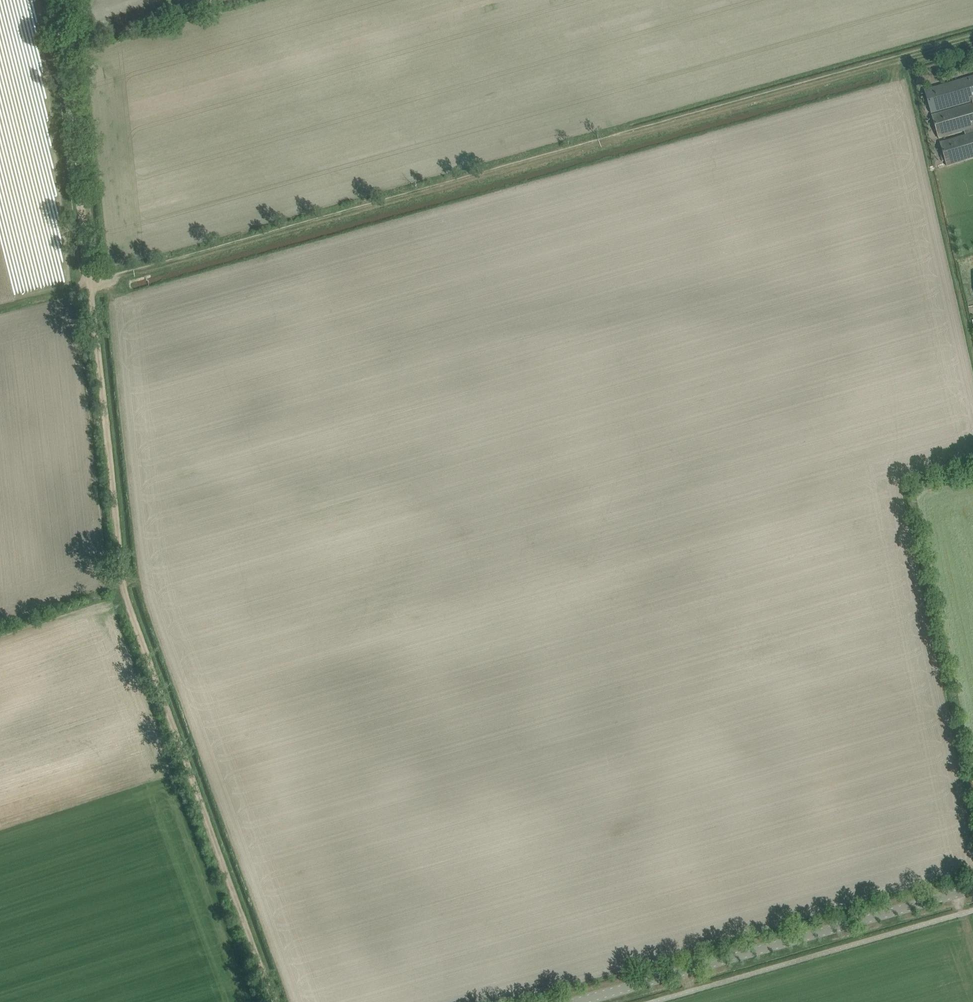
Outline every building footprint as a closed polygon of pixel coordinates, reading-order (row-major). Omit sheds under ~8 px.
[(924,91),(939,139),(964,131),(965,135),(940,143),(943,155),(941,155),(942,161),(945,161),(947,166),(972,158),(972,76),(924,91)]
